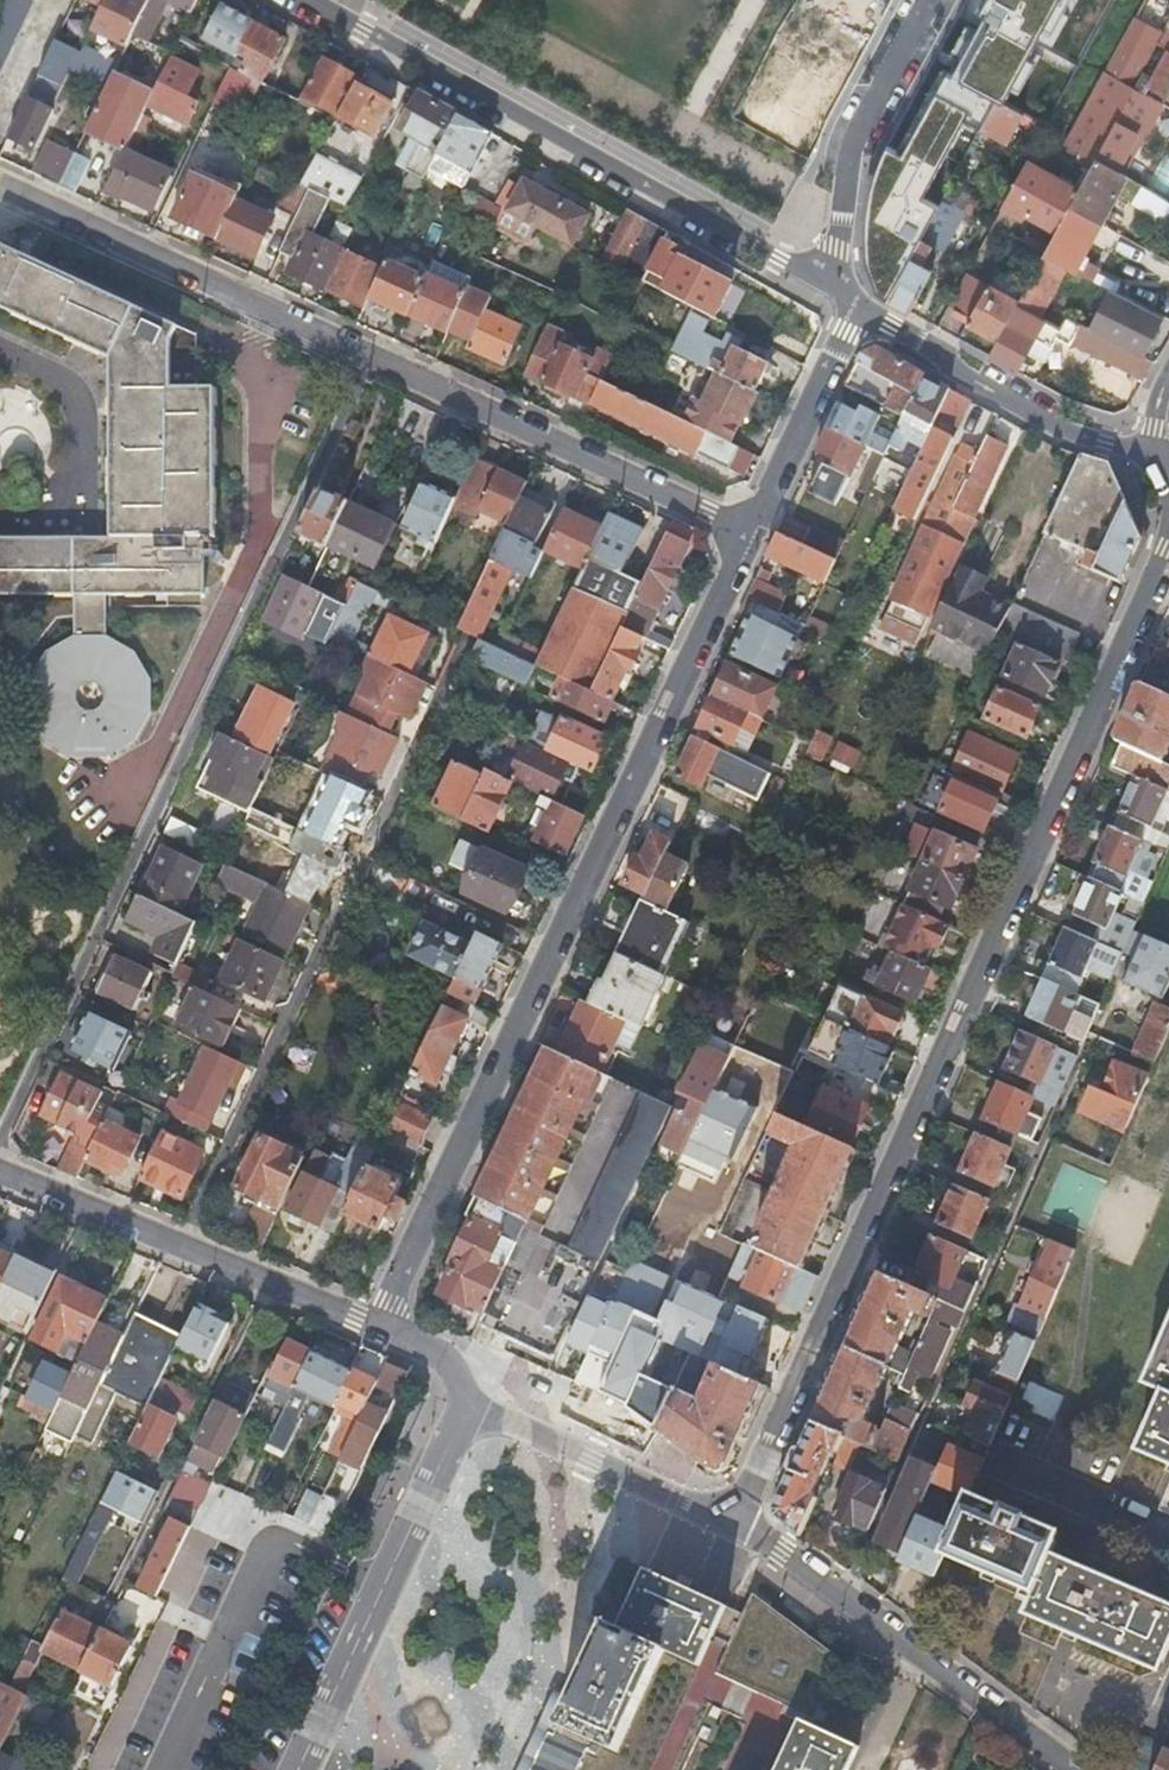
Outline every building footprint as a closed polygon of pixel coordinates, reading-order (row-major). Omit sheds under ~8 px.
[(34,0),(0,0),(0,72),(34,0)] [(103,6),(91,29),(127,47),(133,35),(143,15),(146,10),(149,4),(150,0),(106,0),(103,6)] [(190,13),(196,0),(164,0),(190,13)] [(938,204),(922,195),(966,118),(981,126),(996,99),(1005,103),(1037,43),(1079,66),(1115,0),(982,0),(978,8),(987,13),(956,74),(951,71),(905,152),(890,143),(882,160),(881,161),(879,167),(875,179),(871,195),(869,205),(867,226),(866,237),(866,246),(868,266),(869,275),(879,291),(886,298),(938,204)] [(1146,17),(1164,12),(1161,0),(1142,0),(1146,17)] [(156,7),(149,4),(146,10),(153,13),(156,7)] [(236,56),(253,24),(222,7),(204,41),(235,58),(236,56)] [(284,40),(253,24),(236,56),(246,61),(240,73),(255,81),(261,84),(284,40)] [(1168,52),(1168,30),(1167,29),(1158,45),(1168,52)] [(110,80),(85,131),(123,150),(124,148),(130,136),(137,121),(145,105),(168,57),(170,53),(165,51),(146,89),(126,79),(146,41),(133,35),(127,47),(120,61),(110,80)] [(54,40),(49,50),(110,80),(120,61),(84,43),(80,52),(54,40)] [(1147,64),(1118,47),(1069,137),(1064,146),(1079,154),(1095,163),(1097,159),(1117,171),(1137,133),(1117,121),(1128,100),(1127,100),(1135,86),(1147,64)] [(1148,87),(1168,100),(1168,52),(1148,87)] [(168,57),(145,105),(185,125),(196,101),(185,95),(197,71),(168,57)] [(359,79),(322,59),(302,96),(338,116),(359,79)] [(229,67),(221,82),(248,95),(255,81),(240,73),(230,68),(229,67)] [(396,100),(359,79),(338,116),(374,136),(396,100)] [(1152,116),(1160,101),(1135,86),(1127,100),(1128,100),(1117,121),(1137,133),(1147,113),(1152,116)] [(1081,94),(1068,87),(1047,125),(1060,132),(1081,94)] [(30,88),(7,135),(33,148),(52,109),(34,99),(37,92),(30,88)] [(459,114),(421,93),(400,131),(422,144),(407,172),(424,182),(430,171),(459,114)] [(1004,139),(1019,111),(1005,103),(996,99),(981,126),(1004,139)] [(494,134),(459,114),(430,171),(464,188),(494,134)] [(57,146),(42,177),(58,185),(74,153),(57,146)] [(124,148),(123,150),(103,191),(119,199),(122,194),(154,210),(170,175),(153,167),(155,163),(124,148)] [(74,153),(58,185),(74,192),(89,161),(74,153)] [(301,185),(309,190),(330,200),(346,207),(362,179),(318,154),(301,185)] [(1095,163),(1079,154),(1075,161),(1091,170),(1095,163)] [(1168,196),(1168,159),(1166,157),(1148,181),(1168,196)] [(1091,170),(1080,189),(1071,206),(1101,222),(1103,223),(1128,177),(1123,174),(1117,171),(1097,159),(1095,163),(1091,170)] [(1080,189),(1027,160),(1005,202),(1057,231),(1071,206),(1080,189)] [(1128,177),(1148,189),(1151,184),(1140,177),(1142,173),(1128,165),(1123,174),(1128,177)] [(173,217),(216,237),(234,200),(237,195),(194,175),(173,217)] [(951,180),(941,199),(965,212),(975,193),(951,180)] [(278,208),(296,217),(309,190),(301,185),(291,181),(278,208)] [(524,181),(508,211),(536,226),(573,246),(589,216),(524,181)] [(1142,187),(1133,201),(1165,220),(1168,214),(1168,204),(1142,187)] [(296,217),(279,250),(296,258),(290,271),(326,288),(344,250),(314,236),(330,200),(309,190),(296,217)] [(938,204),(886,298),(910,311),(933,269),(922,263),(932,244),(943,251),(965,212),(941,199),(938,204)] [(234,200),(216,237),(255,255),(273,218),(234,200)] [(1071,206),(1057,231),(1049,246),(1045,253),(1043,256),(1066,268),(1071,271),(1075,273),(1078,268),(1091,274),(1096,265),(1086,261),(1088,258),(1084,256),(1103,223),(1101,222),(1071,206)] [(669,231),(627,208),(600,260),(642,281),(647,270),(668,281),(664,293),(713,318),(731,284),(681,257),(684,251),(664,240),(669,231)] [(508,211),(503,209),(495,226),(527,244),(536,226),(508,211)] [(1045,253),(1049,246),(1028,234),(1024,241),(1045,253)] [(1043,256),(1045,253),(1024,241),(1018,251),(1039,263),(1043,256)] [(217,540),(217,396),(199,387),(199,336),(1,243),(0,246),(0,306),(112,359),(112,537),(0,536),(0,594),(72,595),(72,637),(42,655),(27,682),(26,717),(42,744),(73,761),(102,761),(108,760),(134,744),(150,715),(151,683),(132,653),(106,637),(105,595),(202,595),(202,544),(215,544),(215,540),(217,540)] [(431,266),(392,248),(382,269),(369,296),(408,314),(424,280),(427,275),(431,266)] [(344,250),(326,288),(365,307),(369,296),(382,269),(344,250)] [(1066,268),(1043,256),(1039,263),(1027,285),(1050,298),(1066,268)] [(424,280),(408,314),(447,332),(465,293),(467,288),(471,279),(433,261),(431,266),(427,275),(424,280)] [(973,275),(966,272),(948,306),(954,309),(973,275)] [(988,284),(973,275),(954,309),(969,318),(988,284)] [(1110,289),(1116,292),(1119,285),(1097,275),(1093,281),(1110,289)] [(1019,300),(988,284),(969,318),(967,322),(998,339),(1016,305),(1019,300)] [(447,332),(446,335),(468,345),(466,348),(485,357),(489,352),(504,359),(520,326),(486,312),(491,299),(467,288),(465,293),(447,332)] [(1091,329),(1146,356),(1153,341),(1158,339),(1160,335),(1158,330),(1159,330),(1127,314),(1134,301),(1116,292),(1110,289),(1091,329)] [(998,339),(989,354),(1018,370),(1039,331),(1053,338),(1054,337),(1145,382),(1157,361),(1147,356),(1146,356),(1091,329),(1067,317),(1061,329),(1016,305),(998,339)] [(755,391),(755,389),(768,361),(739,347),(742,340),(727,332),(722,341),(703,331),(709,320),(691,311),(672,349),(709,367),(708,369),(718,373),(755,391)] [(546,326),(524,373),(589,403),(590,401),(600,380),(609,360),(611,356),(595,349),(591,359),(559,345),(564,334),(546,326)] [(904,415),(924,372),(877,347),(863,353),(847,387),(904,415)] [(952,388),(924,372),(904,415),(886,454),(885,456),(914,469),(916,464),(938,417),(952,388)] [(744,422),(759,391),(755,389),(755,391),(718,373),(704,401),(694,397),(683,419),(731,442),(742,421),(744,422)] [(748,458),(751,452),(731,442),(683,419),(641,400),(600,380),(590,401),(729,468),(730,467),(743,473),(749,459),(748,458)] [(973,399),(952,388),(938,417),(959,428),(973,399)] [(859,412),(839,403),(828,427),(865,444),(879,414),(862,406),(859,412)] [(839,501),(865,444),(828,427),(817,451),(835,461),(831,467),(823,463),(809,493),(818,497),(820,492),(839,501)] [(920,465),(916,464),(914,469),(895,509),(916,520),(924,502),(936,476),(955,437),(937,428),(920,465)] [(1008,445),(989,435),(981,451),(955,507),(975,516),(1008,445)] [(955,507),(981,451),(965,444),(920,540),(921,550),(909,574),(905,573),(880,627),(916,643),(963,541),(960,540),(966,534),(975,516),(955,507)] [(876,450),(871,462),(880,466),(885,456),(886,454),(876,450)] [(1110,462),(1083,454),(1047,531),(1096,555),(1091,567),(1123,582),(1144,537),(1110,462)] [(527,482),(475,458),(457,497),(456,500),(507,523),(519,498),(524,488),(527,482)] [(859,488),(868,493),(880,466),(871,462),(859,488)] [(456,500),(457,497),(424,482),(404,527),(425,538),(422,544),(428,548),(424,556),(429,559),(456,500)] [(329,547),(350,501),(321,487),(299,533),(329,547)] [(545,498),(524,488),(519,498),(540,507),(545,498)] [(552,513),(557,503),(545,498),(540,507),(519,498),(507,523),(504,529),(521,537),(537,545),(552,513)] [(398,524),(350,501),(329,547),(376,570),(398,524)] [(601,528),(563,510),(545,549),(544,550),(582,568),(601,528)] [(608,513),(601,528),(582,568),(536,665),(564,678),(592,691),(623,627),(643,585),(621,575),(642,530),(608,513)] [(696,532),(673,522),(658,554),(643,585),(623,627),(645,637),(696,532)] [(804,544),(837,559),(846,540),(813,525),(804,544)] [(464,613),(457,628),(476,637),(499,590),(496,589),(507,565),(532,577),(544,550),(545,549),(537,545),(521,537),(504,529),(471,599),(464,613)] [(804,544),(779,532),(768,555),(826,582),(837,559),(804,544)] [(756,579),(767,584),(773,573),(762,567),(756,579)] [(957,578),(955,577),(932,625),(957,637),(991,652),(999,634),(1003,625),(1013,605),(982,590),(985,582),(961,570),(957,578)] [(309,587),(284,576),(264,621),(304,639),(325,595),(309,587)] [(345,576),(333,599),(347,605),(358,582),(345,576)] [(756,579),(748,596),(780,611),(788,594),(767,584),(756,579)] [(347,605),(332,638),(344,643),(371,588),(369,587),(358,582),(347,605)] [(408,605),(412,596),(388,584),(383,593),(408,605)] [(371,588),(344,643),(351,647),(355,639),(378,591),(371,588)] [(408,605),(383,593),(378,605),(403,616),(408,605)] [(731,654),(777,676),(803,621),(780,611),(748,596),(741,611),(749,615),(731,654)] [(1013,604),(1013,605),(1003,625),(999,634),(1021,643),(1062,662),(1067,664),(1081,634),(1013,604)] [(832,644),(842,621),(814,608),(804,630),(832,644)] [(355,639),(351,647),(369,655),(410,675),(429,635),(405,624),(393,648),(379,641),(375,649),(355,639)] [(645,637),(623,627),(592,691),(614,701),(629,669),(632,671),(648,639),(645,637)] [(536,665),(499,647),(480,638),(470,658),(494,670),(527,686),(536,665)] [(1062,662),(1021,643),(1006,675),(1047,694),(1062,662)] [(1158,647),(1142,683),(1168,695),(1168,652),(1158,647)] [(366,674),(347,713),(390,733),(398,714),(410,719),(428,683),(410,675),(369,655),(364,666),(366,674)] [(297,662),(283,689),(303,699),(306,693),(316,671),(297,662)] [(715,696),(748,712),(763,681),(729,665),(715,696)] [(592,691),(564,678),(554,700),(604,723),(614,701),(592,691)] [(1163,761),(1168,748),(1168,695),(1142,683),(1118,741),(1163,761)] [(1042,705),(1001,687),(987,718),(1027,737),(1042,705)] [(280,698),(261,689),(237,737),(257,747),(280,698)] [(762,718),(748,712),(715,696),(700,727),(701,728),(698,736),(743,758),(762,718)] [(541,710),(526,743),(541,750),(547,752),(570,763),(594,774),(610,738),(563,717),(562,720),(541,710)] [(340,730),(321,770),(350,784),(363,790),(373,769),(384,774),(401,738),(390,733),(347,713),(342,711),(337,721),(340,730)] [(833,734),(818,727),(806,752),(821,759),(833,734)] [(275,758),(222,733),(203,775),(220,783),(227,766),(255,779),(252,784),(261,788),(275,758)] [(519,758),(508,779),(515,782),(544,796),(553,800),(570,763),(547,752),(541,750),(526,743),(504,733),(504,734),(499,745),(497,748),(519,758)] [(744,758),(743,758),(698,736),(696,735),(677,776),(704,788),(710,774),(732,785),(744,758)] [(972,736),(956,770),(1003,792),(1019,758),(972,736)] [(841,741),(834,755),(854,764),(861,750),(841,741)] [(1163,761),(1118,741),(1106,767),(1108,771),(1133,782),(1113,827),(1150,844),(1167,851),(1168,848),(1168,764),(1163,761)] [(771,771),(744,758),(732,785),(758,798),(771,771)] [(455,762),(433,806),(490,833),(515,782),(508,779),(487,769),(484,776),(455,762)] [(790,780),(775,773),(767,790),(782,797),(790,780)] [(1001,797),(958,777),(942,811),(985,831),(1001,797)] [(363,790),(350,784),(331,824),(352,834),(371,793),(363,790)] [(675,799),(657,792),(647,820),(665,827),(675,799)] [(586,815),(553,800),(544,796),(540,805),(551,811),(536,842),(566,856),(586,815)] [(263,804),(255,800),(252,807),(260,811),(263,804)] [(804,808),(787,800),(770,836),(787,844),(804,808)] [(274,806),(270,815),(303,831),(307,821),(274,806)] [(173,819),(165,835),(192,847),(199,832),(173,819)] [(918,822),(904,851),(912,854),(925,861),(965,879),(978,850),(939,832),(918,822)] [(1113,827),(1110,826),(1088,877),(1123,893),(1130,896),(1145,902),(1154,881),(1148,878),(1158,856),(1147,851),(1150,844),(1113,827)] [(345,850),(303,831),(297,845),(317,854),(301,889),(323,899),(345,850)] [(645,893),(643,899),(645,900),(651,903),(667,910),(668,911),(689,865),(666,854),(672,842),(655,834),(644,858),(638,855),(625,883),(645,893)] [(755,845),(740,838),(735,850),(749,857),(755,845)] [(529,872),(465,842),(455,864),(474,873),(465,892),(502,909),(504,906),(512,910),(529,872)] [(199,865),(166,850),(144,897),(177,913),(199,865)] [(965,879),(925,861),(905,904),(939,920),(946,906),(952,908),(965,879)] [(312,904),(225,863),(220,873),(274,899),(276,895),(286,900),(267,941),(289,951),(312,904)] [(434,887),(401,871),(393,888),(426,903),(434,887)] [(1133,929),(1135,924),(1114,914),(1123,893),(1088,877),(1081,874),(1067,906),(1076,910),(1074,915),(1076,916),(1069,930),(1096,943),(1122,954),(1133,929)] [(144,897),(140,895),(128,919),(148,929),(159,944),(161,945),(155,956),(176,966),(179,961),(197,922),(177,913),(144,897)] [(1138,918),(1145,902),(1130,896),(1124,911),(1138,918)] [(634,919),(618,953),(665,975),(691,921),(668,911),(667,910),(651,903),(644,916),(639,916),(638,916),(637,917),(636,917),(635,918),(634,919)] [(939,920),(905,904),(903,903),(883,947),(894,952),(925,966),(934,947),(939,949),(950,925),(939,920)] [(458,977),(473,945),(426,922),(411,954),(458,977)] [(1069,930),(1064,928),(1048,964),(1079,978),(1073,993),(1099,1005),(1108,986),(1082,975),(1096,943),(1069,930)] [(483,989),(505,944),(479,932),(473,945),(458,977),(455,981),(450,993),(475,1005),(483,989)] [(1144,934),(1123,980),(1162,997),(1168,981),(1168,946),(1144,934)] [(284,960),(240,939),(221,979),(265,1001),(284,960)] [(917,1000),(931,969),(925,966),(894,952),(880,984),(917,1000)] [(665,975),(618,953),(594,1005),(626,1020),(642,1027),(666,976),(665,975)] [(116,956),(99,993),(132,1009),(150,972),(116,956)] [(185,964),(179,961),(176,966),(174,970),(180,973),(177,978),(194,986),(199,974),(183,967),(185,964)] [(343,978),(322,968),(318,977),(315,984),(336,993),(343,978)] [(1087,1033),(1099,1005),(1073,993),(1046,980),(1030,1017),(1083,1041),(1087,1033)] [(849,1029),(882,1044),(889,1031),(895,1033),(896,1030),(901,1028),(905,1021),(902,1016),(903,1013),(867,997),(842,985),(827,1019),(849,1029)] [(240,1008),(194,987),(178,1024),(223,1045),(240,1008)] [(449,993),(426,1040),(412,1069),(438,1081),(469,1019),(471,1020),(477,1007),(475,1005),(450,993),(449,993)] [(594,1005),(583,1000),(559,1052),(602,1072),(616,1041),(631,1048),(642,1027),(626,1020),(594,1005)] [(1168,1029),(1168,1009),(1155,1004),(1133,1053),(1154,1063),(1168,1029)] [(131,1032),(89,1013),(71,1050),(114,1069),(131,1032)] [(880,1084),(896,1050),(888,1046),(882,1044),(849,1029),(835,1063),(880,1084)] [(895,1033),(889,1031),(882,1044),(888,1046),(895,1033)] [(1077,1056),(1023,1032),(1007,1069),(1034,1080),(1028,1095),(1033,1097),(1054,1107),(1077,1056)] [(677,1164),(689,1140),(698,1119),(699,1120),(706,1105),(712,1094),(713,1090),(732,1051),(705,1037),(698,1053),(680,1092),(695,1099),(688,1115),(677,1109),(667,1129),(656,1154),(677,1164)] [(239,1060),(207,1045),(173,1117),(206,1132),(239,1060)] [(663,1127),(673,1106),(602,1072),(559,1052),(548,1047),(479,1194),(484,1197),(452,1262),(454,1263),(440,1292),(468,1306),(470,1304),(486,1312),(480,1325),(554,1360),(575,1313),(519,1284),(543,1233),(600,1261),(663,1127)] [(1082,1111),(1126,1130),(1148,1078),(1112,1063),(1100,1089),(1093,1086),(1082,1111)] [(75,1133),(58,1169),(77,1177),(85,1158),(103,1122),(113,1099),(59,1073),(39,1115),(75,1133)] [(1010,1148),(1031,1158),(1038,1142),(1033,1140),(1042,1118),(1027,1111),(1033,1097),(1028,1095),(1000,1083),(984,1119),(1011,1131),(1005,1146),(1010,1148)] [(871,1104),(860,1099),(829,1085),(809,1128),(852,1147),(871,1104)] [(871,1104),(887,1112),(894,1097),(867,1085),(860,1099),(871,1104)] [(435,1116),(398,1098),(384,1128),(422,1145),(435,1116)] [(828,1214),(857,1150),(852,1147),(809,1128),(776,1113),(746,1177),(758,1183),(779,1137),(795,1145),(801,1146),(803,1153),(799,1162),(794,1160),(782,1186),(780,1185),(778,1190),(780,1191),(779,1192),(828,1214)] [(103,1122),(85,1158),(109,1168),(111,1163),(124,1169),(138,1139),(103,1122)] [(382,1132),(377,1142),(415,1159),(422,1145),(384,1128),(382,1132)] [(162,1130),(139,1178),(182,1196),(203,1150),(162,1130)] [(257,1194),(235,1241),(259,1251),(304,1155),(261,1134),(238,1184),(257,1194)] [(1005,1146),(977,1134),(977,1136),(971,1134),(965,1135),(961,1144),(966,1149),(970,1151),(962,1170),(999,1187),(993,1202),(1008,1209),(1014,1195),(1005,1191),(1014,1169),(1004,1163),(1010,1148),(1005,1146)] [(286,1208),(334,1231),(344,1212),(369,1160),(355,1154),(338,1187),(320,1177),(331,1156),(314,1147),(303,1169),(305,1170),(286,1208)] [(387,1216),(399,1221),(408,1202),(396,1196),(402,1183),(375,1170),(378,1162),(369,1158),(369,1160),(344,1212),(380,1229),(387,1216)] [(758,1183),(746,1177),(720,1233),(732,1238),(758,1183)] [(964,1232),(958,1247),(986,1259),(993,1242),(973,1233),(987,1199),(955,1185),(940,1221),(964,1232)] [(803,1269),(828,1214),(779,1192),(758,1239),(755,1238),(753,1243),(755,1244),(754,1247),(763,1251),(803,1269)] [(940,1221),(932,1235),(958,1247),(964,1232),(940,1221)] [(584,1296),(600,1261),(543,1233),(519,1284),(575,1313),(584,1296)] [(932,1279),(926,1292),(937,1297),(964,1309),(966,1305),(986,1259),(958,1247),(932,1235),(917,1272),(932,1279)] [(18,1251),(19,1250),(0,1241),(0,1290),(18,1251)] [(0,1290),(0,1321),(28,1334),(58,1270),(18,1251),(0,1290)] [(797,1308),(813,1273),(803,1269),(763,1251),(748,1286),(797,1308)] [(1015,1327),(1036,1337),(1069,1263),(1044,1252),(1020,1306),(1015,1304),(1006,1323),(1015,1327)] [(569,1344),(590,1354),(612,1305),(614,1301),(625,1278),(630,1266),(609,1256),(591,1295),(569,1344)] [(880,1271),(813,1420),(843,1433),(842,1437),(858,1444),(870,1449),(878,1430),(861,1423),(886,1368),(889,1369),(891,1365),(898,1368),(893,1380),(899,1383),(917,1341),(911,1339),(906,1350),(895,1345),(911,1310),(928,1317),(937,1297),(926,1292),(880,1271)] [(107,1301),(109,1298),(62,1276),(32,1337),(58,1349),(67,1332),(87,1342),(107,1301)] [(899,1383),(897,1385),(908,1390),(918,1369),(929,1374),(947,1331),(932,1324),(934,1320),(955,1329),(964,1309),(937,1297),(928,1317),(917,1341),(899,1383)] [(718,1298),(711,1312),(693,1351),(704,1356),(709,1359),(720,1364),(728,1346),(753,1357),(770,1321),(718,1298)] [(135,1315),(107,1301),(87,1342),(71,1375),(55,1409),(54,1410),(82,1423),(92,1402),(135,1315)] [(199,1302),(181,1338),(177,1346),(209,1361),(229,1321),(218,1315),(219,1313),(199,1302)] [(181,1338),(135,1315),(92,1402),(109,1410),(138,1424),(148,1405),(149,1404),(155,1391),(163,1375),(177,1346),(181,1338)] [(1168,1463),(1168,1324),(1144,1383),(1163,1391),(1138,1450),(1168,1463)] [(1009,1382),(1015,1385),(1036,1337),(1015,1327),(997,1370),(1012,1377),(1009,1382)] [(289,1400),(313,1350),(289,1338),(271,1375),(285,1382),(279,1396),(289,1400)] [(351,1367),(313,1350),(289,1400),(265,1449),(276,1453),(284,1438),(287,1439),(294,1422),(292,1421),(302,1400),(308,1403),(312,1395),(333,1405),(350,1368),(351,1367)] [(704,1356),(693,1351),(692,1354),(658,1428),(714,1469),(729,1465),(765,1384),(720,1364),(709,1359),(706,1364),(716,1368),(701,1399),(683,1391),(685,1385),(688,1384),(694,1387),(699,1376),(696,1374),(704,1356)] [(408,1371),(385,1360),(375,1380),(371,1389),(379,1392),(382,1386),(397,1393),(408,1371)] [(46,1362),(30,1397),(55,1409),(71,1375),(46,1362)] [(350,1368),(333,1405),(335,1406),(340,1409),(344,1403),(351,1406),(347,1413),(357,1418),(364,1404),(371,1389),(375,1380),(350,1368)] [(966,1432),(990,1443),(1015,1385),(1009,1382),(982,1370),(977,1381),(976,1381),(966,1403),(977,1408),(969,1426),(966,1432)] [(186,1388),(163,1375),(155,1391),(179,1403),(186,1388)] [(155,1391),(149,1404),(172,1415),(179,1403),(155,1391)] [(30,1397),(22,1393),(18,1402),(26,1406),(25,1407),(50,1419),(54,1410),(55,1409),(30,1397)] [(245,1415),(216,1400),(186,1460),(215,1476),(245,1415)] [(109,1410),(92,1402),(82,1423),(73,1440),(67,1453),(85,1461),(109,1410)] [(148,1405),(138,1424),(131,1441),(158,1454),(177,1417),(172,1415),(149,1404),(148,1405)] [(339,1457),(361,1468),(387,1415),(364,1404),(357,1418),(351,1432),(340,1455),(339,1457)] [(357,1418),(347,1413),(340,1428),(351,1432),(357,1418)] [(952,1434),(964,1438),(966,1432),(969,1426),(944,1415),(938,1427),(952,1434)] [(870,1449),(897,1461),(911,1428),(884,1416),(878,1430),(870,1449)] [(787,1525),(800,1533),(816,1495),(811,1493),(830,1450),(836,1452),(842,1437),(843,1433),(813,1420),(772,1505),(774,1516),(787,1525)] [(329,1450),(340,1455),(351,1432),(340,1428),(329,1450)] [(24,1457),(30,1460),(40,1440),(33,1437),(24,1457)] [(836,1452),(833,1459),(849,1465),(858,1444),(842,1437),(836,1452)] [(320,1438),(317,1444),(322,1446),(325,1440),(320,1438)] [(968,1494),(969,1492),(983,1459),(948,1444),(937,1469),(932,1479),(968,1494)] [(876,1541),(901,1552),(917,1515),(921,1507),(928,1490),(932,1479),(937,1469),(912,1458),(900,1486),(911,1491),(903,1508),(892,1503),(876,1541)] [(212,1481),(182,1467),(169,1495),(198,1509),(212,1481)] [(141,1522),(157,1490),(116,1469),(100,1502),(141,1522)] [(854,1522),(867,1528),(884,1488),(851,1473),(832,1515),(852,1525),(854,1522)] [(308,1522),(309,1521),(326,1528),(340,1499),(323,1491),(321,1495),(307,1488),(294,1517),(308,1522)] [(921,1507),(936,1513),(943,1497),(928,1490),(921,1507)] [(942,1554),(1033,1592),(1024,1613),(1158,1669),(1168,1643),(1168,1604),(1050,1553),(1059,1530),(969,1492),(968,1494),(953,1530),(942,1554)] [(138,1586),(156,1595),(198,1509),(169,1495),(161,1510),(174,1516),(138,1586)] [(917,1515),(932,1522),(936,1513),(921,1507),(917,1515)] [(898,1559),(933,1574),(942,1554),(953,1530),(932,1522),(917,1515),(901,1552),(898,1559)] [(811,1725),(841,1661),(753,1594),(742,1615),(648,1570),(646,1570),(618,1629),(606,1624),(583,1675),(577,1672),(570,1688),(558,1683),(542,1720),(535,1735),(523,1760),(519,1769),(611,1769),(618,1754),(667,1652),(695,1665),(786,1708),(784,1712),(805,1722),(782,1769),(850,1769),(860,1748),(811,1725)] [(41,1649),(80,1669),(100,1630),(60,1611),(41,1649)] [(80,1669),(68,1693),(99,1708),(130,1645),(119,1639),(122,1631),(104,1622),(100,1630),(80,1669)] [(5,1682),(0,1692),(0,1748),(27,1694),(9,1685),(5,1682)] [(1168,1748),(1158,1769),(1168,1769),(1168,1749),(1168,1748)] [(5,1769),(22,1769),(25,1763),(0,1751),(0,1768),(5,1769)]
